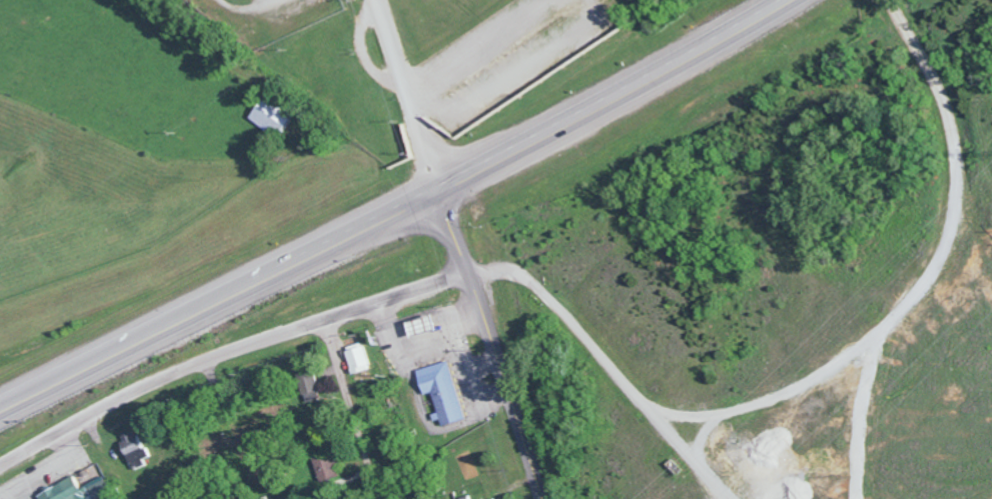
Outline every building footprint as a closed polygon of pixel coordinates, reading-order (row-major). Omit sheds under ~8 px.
[(370,367),(362,344),(344,351),(352,374),(370,367)] [(416,368),(423,394),(432,391),(437,411),(431,413),(434,425),(465,417),(450,360),(416,368)] [(147,460),(134,429),(118,435),(130,466),(147,460)] [(93,498),(108,491),(101,476),(78,486),(73,475),(37,492),(40,498),(93,498)]
